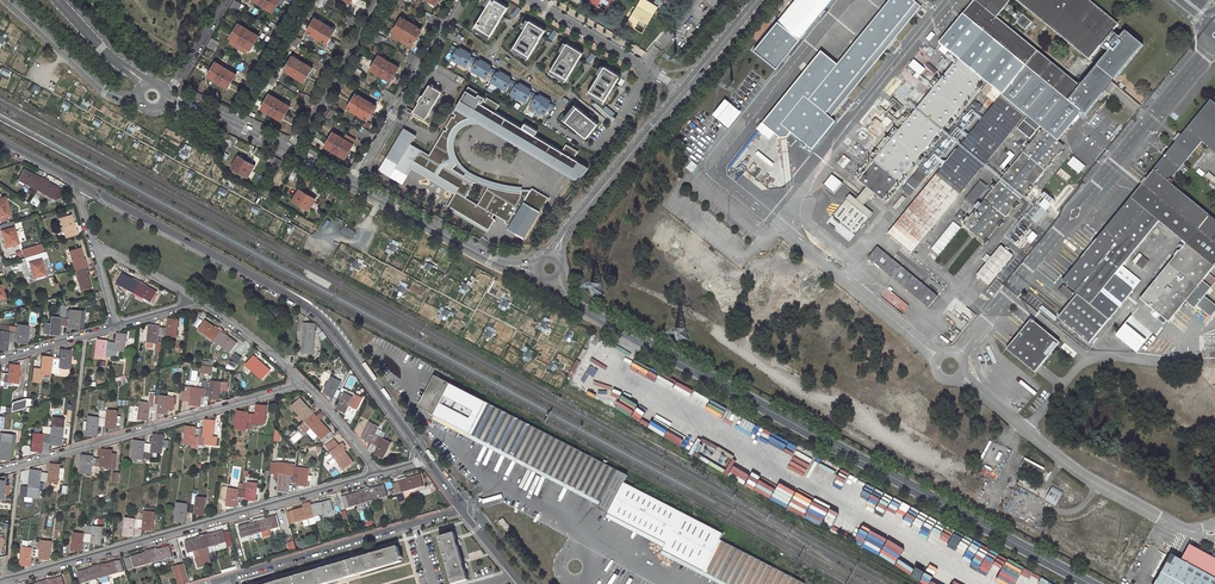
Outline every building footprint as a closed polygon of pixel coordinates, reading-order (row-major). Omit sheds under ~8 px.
[(263,6),(273,12),(277,5),(269,0),(267,0),(263,6)] [(475,28),(490,37),(509,6),(498,0),(492,0),(475,28)] [(589,2),(605,11),(612,0),(590,0),(589,2)] [(642,33),(659,6),(649,1),(648,0),(640,0),(626,24),(642,33)] [(754,49),(776,68),(831,0),(794,0),(754,49)] [(775,132),(780,136),(786,136),(791,131),(812,148),(835,120),(825,112),(829,107),(834,111),(835,109),(907,22),(921,5),(915,0),(888,0),(837,63),(821,50),(762,122),(775,132)] [(1086,115),(1106,91),(1112,84),(1144,45),(1125,29),(1119,36),(1113,31),(1119,24),(1090,0),(1019,0),(1091,59),(1102,45),(1108,51),(1080,85),(1013,31),(996,16),(1010,0),(973,0),(962,13),(938,42),(942,45),(939,49),(945,54),(949,49),(960,59),(955,65),(952,63),(906,119),(903,116),(898,122),(901,125),(897,129),(893,126),(875,148),(879,152),(872,161),(898,182),(962,104),(965,107),(983,85),(978,82),(982,78),(988,83),(981,91),(995,102),(888,233),(911,252),(1025,114),(1027,116),(1017,128),(1030,139),(1040,126),(1043,128),(1029,144),(1028,143),(1025,147),(1026,148),(1009,169),(1007,167),(1005,170),(1007,172),(996,186),(994,184),(990,188),(992,190),(981,204),(978,202),(974,207),(977,209),(969,219),(966,217),(964,220),(965,224),(964,225),(986,243),(987,242),(985,239),(997,224),(1000,226),(1003,223),(1001,221),(1013,207),(1015,208),(1018,205),(1016,202),(1028,188),(1030,190),(1032,188),(1030,186),(1048,165),(1050,166),(1051,163),(1050,162),(1058,154),(1059,155),(1061,152),(1060,151),(1064,146),(1057,140),(1079,115),(1083,118),(1086,115)] [(236,12),(239,8),(232,4),(230,8),(236,12)] [(438,21),(440,17),(433,13),(431,17),(438,21)] [(357,24),(360,20),(353,16),(350,20),(357,24)] [(402,17),(398,24),(408,30),(412,23),(402,17)] [(428,21),(435,25),(438,21),(431,17),(428,21)] [(315,18),(311,25),(321,31),(325,24),(315,18)] [(348,24),(355,28),(357,24),(350,20),(348,24)] [(532,20),(513,50),(528,60),(547,29),(532,20)] [(239,23),(235,31),(245,37),(249,30),(239,23)] [(422,29),(412,23),(408,30),(418,36),(422,29)] [(280,32),(282,28),(275,24),(273,28),(280,32)] [(335,30),(325,24),(321,31),(331,37),(335,30)] [(408,30),(398,24),(393,31),(404,37),(408,30)] [(321,31),(311,25),(307,32),(317,38),(321,31)] [(271,32),(278,36),(280,32),(273,28),(271,32)] [(259,35),(249,30),(245,37),(255,43),(259,35)] [(408,30),(404,37),(413,43),(418,36),(408,30)] [(245,37),(235,31),(230,39),(232,40),(240,45),(245,37)] [(321,31),(317,38),(327,44),(331,37),(321,31)] [(935,34),(932,31),(926,38),(929,41),(935,34)] [(383,36),(376,32),(374,36),(381,40),(383,36)] [(378,44),(381,40),(374,36),(371,40),(378,44)] [(245,37),(240,45),(248,50),(250,51),(255,43),(245,37)] [(219,42),(212,38),(209,42),(216,46),(219,42)] [(299,43),(292,39),(290,44),(297,48),(299,43)] [(240,45),(232,40),(229,44),(246,53),(248,50),(240,45)] [(570,42),(551,73),(566,82),(585,51),(570,42)] [(454,51),(450,58),(467,68),(471,61),(475,55),(454,43),(450,49),(454,51)] [(410,52),(408,56),(415,60),(417,56),(410,52)] [(474,63),(470,70),(487,80),(491,73),(495,67),(475,55),(471,61),(474,63)] [(293,56),(289,63),(299,69),(303,62),(293,56)] [(334,64),(336,60),(329,56),(327,60),(334,64)] [(379,56),(375,62),(385,68),(389,62),(379,56)] [(415,60),(408,56),(405,60),(412,64),(415,60)] [(925,68),(913,59),(908,66),(917,72),(914,75),(917,78),(925,68)] [(324,64),(331,68),(334,64),(327,60),(324,64)] [(216,62),(212,69),(222,75),(226,68),(216,62)] [(257,71),(260,67),(252,62),(250,66),(257,71)] [(313,68),(303,62),(299,69),(309,75),(313,68)] [(385,68),(375,62),(370,70),(380,76),(385,68)] [(399,68),(389,62),(385,68),(395,74),(399,68)] [(299,69),(289,63),(284,70),(294,76),(299,69)] [(248,71),(255,75),(257,71),(250,66),(248,71)] [(607,66),(588,97),(603,106),(623,75),(607,66)] [(494,75),(490,82),(506,92),(510,85),(514,78),(495,67),(491,73),(494,75)] [(222,75),(232,81),(236,74),(226,68),(222,75)] [(385,68),(380,76),(390,82),(395,74),(385,68)] [(222,75),(212,69),(208,76),(218,82),(222,75)] [(299,69),(294,76),(304,82),(309,75),(299,69)] [(228,88),(232,81),(222,75),(218,82),(228,88)] [(355,83),(358,79),(350,75),(348,79),(355,83)] [(269,78),(267,82),(274,86),(276,82),(269,78)] [(514,87),(510,94),(526,103),(530,97),(534,90),(514,78),(510,85),(514,87)] [(414,112),(426,119),(442,92),(430,84),(423,95),(422,94),(419,101),(420,102),(414,112)] [(466,90),(455,108),(471,117),(482,123),(579,178),(588,166),(575,158),(579,152),(567,145),(563,151),(536,135),(538,131),(526,124),(524,128),(496,111),(500,105),(479,93),(477,96),(466,90)] [(534,99),(530,105),(546,115),(554,102),(534,90),(530,97),(534,99)] [(391,99),(394,95),(387,91),(384,95),(391,99)] [(270,94),(266,102),(276,108),(280,101),(270,94)] [(356,94),(352,101),(362,107),(366,100),(356,94)] [(382,99),(389,103),(391,99),(384,95),(382,99)] [(725,96),(712,112),(728,126),(742,110),(725,96)] [(301,102),(308,106),(311,102),(304,98),(301,102)] [(899,111),(903,107),(892,98),(889,102),(892,105),(889,108),(895,113),(898,110),(899,111)] [(376,106),(366,100),(362,107),(372,113),(376,106)] [(290,106),(280,101),(276,108),(286,114),(290,106)] [(362,107),(352,101),(347,108),(357,114),(362,107)] [(910,195),(983,107),(975,101),(902,188),(910,195)] [(1186,244),(1140,299),(1169,323),(1186,301),(1195,308),(1197,305),(1204,296),(1214,283),(1214,280),(1208,274),(1214,266),(1214,267),(1214,221),(1167,181),(1214,123),(1214,104),(1211,101),(1183,136),(1177,142),(1171,150),(1166,156),(1150,176),(1062,282),(1078,295),(1059,318),(1090,343),(1132,292),(1114,277),(1123,266),(1159,222),(1186,244)] [(276,108),(266,102),(262,108),(272,114),(276,108)] [(600,123),(576,104),(565,118),(589,137),(600,123)] [(368,120),(372,113),(362,107),(357,114),(368,120)] [(276,108),(272,114),(282,120),(286,114),(276,108)] [(430,155),(453,168),(455,165),(451,158),(448,148),(448,141),(449,134),(453,127),(459,122),(465,119),(471,117),(455,108),(453,113),(456,115),(454,117),(452,116),(446,126),(448,127),(446,130),(444,129),(439,140),(430,155)] [(337,113),(330,109),(328,113),(335,117),(337,113)] [(328,113),(325,117),(332,121),(335,117),(328,113)] [(882,123),(876,118),(867,129),(878,138),(892,121),(887,116),(882,123)] [(451,158),(455,165),(453,168),(475,181),(488,186),(505,191),(522,193),(522,189),(522,187),(506,184),(490,180),(477,176),(467,170),(459,161),(455,153),(454,146),(454,142),(455,139),(457,133),(461,128),(466,125),(473,124),(482,123),(471,117),(465,119),(459,122),(453,127),(449,134),(448,141),(448,148),(451,158)] [(762,122),(757,128),(769,138),(775,132),(762,122)] [(403,128),(379,170),(402,183),(411,166),(456,192),(465,197),(475,181),(453,168),(430,155),(410,143),(415,134),(403,128)] [(369,137),(371,133),(364,129),(362,133),(369,137)] [(333,132),(329,139),(339,145),(343,139),(333,132)] [(369,137),(362,133),(359,137),(366,141),(369,137)] [(339,145),(329,139),(324,146),(335,152),(339,145)] [(353,145),(343,139),(339,145),(349,152),(353,145)] [(179,157),(186,159),(191,146),(184,144),(179,157)] [(345,159),(349,152),(339,145),(335,152),(345,159)] [(1007,154),(1009,155),(1000,166),(1003,169),(1014,155),(1009,151),(1007,154)] [(850,161),(843,155),(837,163),(844,168),(850,161)] [(247,161),(238,156),(232,167),(241,172),(247,161)] [(1074,156),(1068,164),(1079,173),(1086,166),(1074,156)] [(277,158),(273,165),(278,167),(281,160),(277,158)] [(249,176),(255,166),(247,161),(241,172),(249,176)] [(874,193),(883,199),(898,182),(872,161),(858,180),(866,186),(874,193)] [(295,168),(290,165),(286,172),(290,175),(295,168)] [(295,177),(299,170),(295,168),(290,175),(295,177)] [(24,170),(19,179),(27,183),(27,182),(33,185),(32,187),(36,189),(37,188),(43,178),(39,175),(38,177),(24,170)] [(842,182),(832,174),(823,185),(833,193),(842,182)] [(63,192),(46,182),(47,180),(43,178),(37,188),(36,189),(40,191),(41,190),(47,193),(46,194),(58,201),(63,192)] [(973,205),(988,188),(980,181),(965,198),(973,205)] [(505,191),(488,186),(478,204),(494,214),(508,221),(521,199),(522,193),(505,191)] [(866,186),(856,199),(849,194),(845,198),(846,199),(827,223),(849,241),(873,213),(864,205),(874,193),(866,186)] [(338,190),(333,188),(329,195),(333,198),(338,190)] [(548,197),(532,188),(531,190),(510,225),(508,228),(524,238),(548,197)] [(521,199),(508,221),(507,223),(510,225),(531,190),(522,189),(522,193),(521,199)] [(307,194),(299,190),(293,200),(301,205),(307,194)] [(342,193),(338,190),(333,198),(338,200),(342,193)] [(478,204),(465,197),(456,192),(449,205),(489,229),(495,219),(492,218),(494,214),(478,204)] [(1056,199),(1047,192),(1045,193),(1041,198),(1038,202),(1036,200),(1034,202),(1036,205),(1026,218),(1031,222),(1032,220),(1039,225),(1050,213),(1047,210),(1056,199)] [(301,205),(309,209),(315,199),(307,194),(301,205)] [(906,198),(903,196),(893,207),(896,210),(906,198)] [(0,201),(0,218),(9,215),(5,199),(0,201)] [(965,214),(961,211),(955,217),(960,221),(965,214)] [(76,231),(75,227),(74,228),(69,213),(59,216),(61,224),(62,224),(64,230),(63,230),(64,235),(76,231)] [(961,228),(953,222),(931,249),(939,255),(961,228)] [(353,238),(356,231),(344,225),(341,231),(353,238)] [(5,247),(18,243),(13,227),(1,230),(2,234),(1,235),(5,247)] [(394,253),(398,246),(391,243),(388,251),(394,253)] [(37,245),(22,249),(24,255),(39,251),(37,245)] [(1015,255),(1003,245),(979,275),(991,285),(1015,255)] [(72,257),(73,264),(73,265),(74,269),(75,269),(86,265),(85,261),(83,261),(79,246),(68,249),(71,258),(72,257)] [(874,260),(934,309),(943,298),(883,249),(874,260)] [(1136,264),(1142,268),(1148,262),(1142,257),(1136,264)] [(30,266),(33,275),(44,272),(40,258),(29,260),(31,265),(30,266)] [(77,279),(81,294),(88,292),(87,289),(91,288),(86,270),(87,270),(86,265),(75,269),(74,269),(75,273),(76,273),(78,279),(77,279)] [(1141,281),(1123,266),(1114,277),(1132,292),(1141,281)] [(124,286),(129,288),(129,289),(133,292),(134,291),(140,280),(136,278),(137,276),(134,275),(132,278),(122,272),(116,283),(124,287),(124,286)] [(142,296),(151,301),(151,300),(156,291),(143,284),(144,282),(140,280),(134,291),(133,292),(137,294),(138,293),(143,296),(142,296)] [(402,282),(398,290),(403,292),(407,285),(402,282)] [(1075,296),(1064,286),(1059,292),(1071,302),(1075,296)] [(1204,296),(1197,305),(1211,317),(1214,312),(1214,305),(1204,296)] [(499,309),(506,311),(510,302),(502,299),(499,309)] [(59,333),(60,324),(64,324),(65,316),(66,307),(66,304),(62,304),(61,314),(53,313),(53,315),(51,315),(50,322),(45,321),(45,325),(42,325),(42,329),(44,329),(44,332),(59,333)] [(77,327),(79,309),(66,307),(65,316),(64,324),(72,325),(72,326),(77,327)] [(174,336),(176,319),(170,319),(170,320),(166,320),(165,327),(161,327),(160,335),(174,336)] [(540,329),(543,331),(550,324),(545,319),(540,324),(542,326),(540,329)] [(1032,319),(1007,349),(1035,373),(1036,371),(1042,364),(1060,342),(1048,333),(1043,328),(1044,326),(1041,323),(1039,325),(1032,319)] [(197,329),(213,340),(221,329),(217,327),(216,329),(204,320),(197,329)] [(26,341),(28,324),(17,323),(16,331),(13,331),(12,339),(20,340),(20,341),(26,341)] [(145,342),(156,344),(156,342),(160,342),(160,335),(161,327),(153,326),(153,325),(147,324),(145,342)] [(1,347),(1,346),(7,346),(8,338),(12,339),(13,331),(14,325),(10,325),(9,331),(0,330),(0,347),(1,347)] [(316,328),(306,326),(303,356),(313,357),(316,328)] [(490,338),(495,329),(489,326),(484,335),(490,338)] [(229,352),(236,342),(223,334),(224,332),(221,329),(213,340),(229,352)] [(123,351),(125,334),(120,333),(120,335),(115,334),(114,342),(110,342),(108,357),(112,357),(113,350),(123,351)] [(97,339),(94,357),(105,358),(105,356),(108,357),(110,342),(101,341),(101,340),(97,339)] [(58,366),(66,367),(68,350),(64,349),(64,351),(59,350),(58,359),(54,358),(54,365),(53,372),(57,373),(58,366)] [(530,362),(533,352),(527,350),(523,359),(530,362)] [(234,372),(242,357),(234,353),(227,367),(234,372)] [(254,353),(245,364),(261,378),(268,370),(256,358),(257,356),(254,353)] [(40,355),(38,373),(48,374),(48,372),(53,372),(54,365),(54,358),(45,357),(45,356),(40,355)] [(15,381),(17,364),(12,364),(12,365),(7,365),(6,373),(2,372),(1,386),(5,387),(6,380),(15,381)] [(338,388),(342,380),(333,375),(324,391),(329,394),(330,393),(338,397),(341,390),(338,388)] [(419,408),(602,503),(599,509),(608,514),(624,483),(627,476),(436,376),(419,408)] [(200,403),(201,395),(204,395),(206,381),(206,380),(203,379),(202,387),(192,386),(191,391),(185,391),(184,398),(184,399),(190,400),(190,403),(195,404),(195,402),(200,403)] [(218,398),(219,389),(225,390),(226,382),(206,380),(206,381),(204,395),(213,396),(213,398),(218,398)] [(346,412),(354,396),(341,390),(338,397),(341,398),(337,406),(342,409),(341,410),(346,412)] [(632,417),(641,398),(625,391),(616,410),(632,417)] [(152,411),(161,412),(161,413),(167,413),(169,396),(158,395),(158,396),(154,396),(154,397),(152,411)] [(25,397),(11,401),(10,411),(24,407),(24,406),(25,397)] [(150,403),(139,402),(137,419),(143,420),(143,418),(148,418),(149,410),(152,411),(154,397),(151,397),(150,403)] [(309,410),(299,399),(291,406),(296,412),(297,411),(302,416),(301,417),(304,420),(314,412),(311,409),(309,410)] [(643,399),(632,418),(665,437),(668,431),(653,422),(660,409),(643,399)] [(256,422),(263,422),(265,406),(260,405),(260,407),(255,406),(254,414),(251,414),(249,428),(255,429),(256,422)] [(110,427),(115,428),(115,424),(118,424),(119,415),(116,415),(117,411),(107,409),(106,410),(103,410),(101,425),(110,426),(110,427)] [(88,416),(86,433),(91,434),(92,432),(97,433),(98,425),(101,425),(103,410),(99,410),(98,417),(88,416)] [(237,411),(235,429),(245,430),(245,428),(249,428),(251,414),(242,413),(242,411),(237,411)] [(326,428),(315,416),(317,415),(314,412),(304,420),(307,424),(308,424),(313,429),(313,430),(317,435),(326,428)] [(204,436),(205,436),(204,443),(215,444),(216,437),(212,437),(214,420),(209,419),(209,421),(204,420),(203,428),(199,428),(197,443),(203,444),(204,436)] [(375,444),(382,431),(378,429),(379,427),(371,422),(362,438),(366,441),(367,439),(375,444)] [(682,446),(690,429),(674,422),(666,439),(682,446)] [(32,432),(30,449),(35,449),(36,448),(40,448),(42,440),(45,441),(47,426),(43,425),(42,433),(32,432)] [(59,443),(61,426),(51,425),(51,426),(47,426),(45,441),(54,442),(54,443),(59,443)] [(197,443),(199,428),(191,427),(191,426),(186,425),(183,443),(197,444),(197,443)] [(382,459),(391,443),(382,439),(385,433),(382,431),(375,444),(378,445),(374,453),(378,455),(377,456),(382,459)] [(161,452),(163,434),(158,434),(158,436),(153,435),(152,443),(148,443),(146,458),(150,459),(151,451),(161,452)] [(706,438),(704,443),(718,449),(720,444),(706,438)] [(9,441),(0,439),(0,456),(2,456),(2,458),(8,458),(9,441)] [(325,446),(344,469),(353,462),(341,448),(344,446),(341,443),(338,445),(333,439),(325,446)] [(134,440),(132,457),(142,459),(142,458),(146,458),(148,443),(139,442),(139,441),(134,440)] [(95,465),(109,467),(109,463),(114,463),(115,454),(110,453),(111,450),(106,449),(105,451),(100,450),(100,458),(96,458),(95,465)] [(331,454),(326,457),(332,465),(336,461),(331,454)] [(82,455),(80,473),(90,474),(91,472),(94,472),(95,465),(96,458),(87,456),(87,455),(82,455)] [(1044,470),(1024,459),(1021,465),(1041,476),(1044,470)] [(738,480),(738,482),(754,491),(761,478),(753,473),(755,469),(747,465),(746,468),(732,460),(725,473),(738,480)] [(47,480),(57,481),(58,478),(62,478),(64,468),(59,468),(59,464),(54,463),(54,465),(49,464),(48,472),(44,472),(43,480),(42,488),(46,488),(47,480)] [(307,484),(309,467),(299,466),(297,474),(293,474),(293,481),(301,482),(301,483),(307,484)] [(43,480),(44,472),(36,471),(36,470),(30,469),(28,487),(39,488),(40,479),(43,480)] [(854,479),(839,470),(832,480),(848,489),(854,479)] [(280,472),(278,490),(283,491),(283,489),(288,489),(289,481),(293,481),(293,474),(280,472)] [(402,491),(423,485),(420,474),(403,479),(402,477),(398,479),(399,481),(393,483),(397,495),(403,494),(402,491)] [(255,500),(257,483),(247,482),(246,484),(242,484),(241,497),(249,498),(249,499),(255,500)] [(238,490),(228,489),(228,486),(221,485),(219,498),(226,499),(226,506),(231,506),(231,505),(236,506),(237,497),(241,497),(242,484),(239,483),(238,490)] [(608,514),(666,544),(682,513),(624,483),(608,514)] [(372,498),(378,496),(379,497),(386,495),(383,484),(369,489),(368,487),(364,488),(367,499),(368,501),(372,499),(372,498)] [(782,504),(787,491),(771,484),(766,498),(782,504)] [(1056,506),(1063,493),(1053,487),(1045,500),(1056,506)] [(357,502),(363,501),(364,502),(368,501),(367,499),(364,488),(360,489),(360,491),(346,495),(349,506),(357,504),(357,502)] [(185,519),(186,512),(189,512),(190,504),(191,493),(188,492),(186,504),(177,503),(175,520),(180,520),(180,519),(185,519)] [(191,493),(190,504),(189,512),(198,513),(198,514),(203,515),(205,497),(195,496),(196,493),(191,493)] [(842,537),(851,517),(809,496),(801,513),(818,521),(817,522),(834,531),(833,532),(842,537)] [(320,513),(325,512),(333,510),(330,499),(316,504),(315,502),(310,503),(315,521),(321,519),(320,513)] [(287,512),(290,522),(303,519),(304,525),(316,522),(315,521),(310,503),(306,504),(306,506),(304,507),(287,512)] [(152,529),(154,512),(144,510),(144,513),(140,512),(138,526),(146,527),(146,528),(152,529)] [(126,517),(123,534),(128,534),(129,533),(133,534),(134,526),(138,526),(140,512),(136,512),(135,518),(126,517)] [(720,539),(723,534),(682,513),(666,544),(663,550),(704,572),(728,583),(804,583),(720,539)] [(276,515),(262,519),(261,517),(257,518),(260,530),(260,531),(265,530),(265,529),(271,527),(271,528),(279,526),(276,515)] [(252,521),(238,525),(241,536),(249,534),(249,533),(255,531),(255,532),(260,531),(260,530),(257,518),(252,520),(252,521)] [(512,529),(504,519),(500,522),(508,532),(512,529)] [(100,543),(102,526),(92,524),(92,526),(88,525),(86,541),(95,542),(95,543),(100,543)] [(74,531),(72,548),(77,549),(77,547),(82,548),(83,540),(86,541),(88,525),(85,525),(84,532),(74,531)] [(207,546),(226,541),(223,530),(208,534),(207,532),(203,534),(207,546)] [(456,531),(441,535),(454,582),(470,578),(467,568),(470,567),(469,562),(466,563),(461,547),(465,546),(464,543),(460,544),(456,531)] [(188,551),(207,546),(203,534),(198,535),(199,537),(185,540),(188,551)] [(23,546),(20,563),(26,564),(26,562),(30,563),(32,555),(35,555),(36,540),(33,539),(32,547),(23,546)] [(36,540),(35,555),(44,556),(44,557),(49,558),(51,540),(41,539),(41,540),(36,540)] [(287,543),(289,551),(296,549),(294,541),(287,543)] [(169,545),(154,549),(154,547),(150,548),(153,560),(153,561),(157,560),(156,559),(163,558),(163,559),(172,556),(169,545)] [(404,560),(399,545),(377,552),(376,548),(372,549),(373,553),(355,558),(354,554),(350,556),(351,559),(332,565),(331,561),(327,562),(328,566),(310,571),(309,568),(305,569),(306,572),(286,578),(285,575),(281,576),(282,579),(266,583),(321,583),(404,560)] [(1190,546),(1182,560),(1171,554),(1156,583),(1214,583),(1214,559),(1190,546)] [(128,569),(142,565),(142,563),(148,562),(148,563),(153,561),(153,560),(150,548),(145,550),(146,551),(125,557),(128,569)] [(893,564),(897,559),(888,554),(885,559),(893,564)] [(121,558),(101,564),(100,562),(96,564),(99,576),(103,575),(109,573),(124,569),(121,558)] [(99,576),(96,564),(91,565),(92,567),(78,571),(81,582),(88,579),(95,577),(96,577),(99,576)] [(173,566),(177,583),(189,583),(185,564),(173,566)] [(62,575),(47,579),(46,578),(42,579),(43,583),(64,583),(62,575)]
